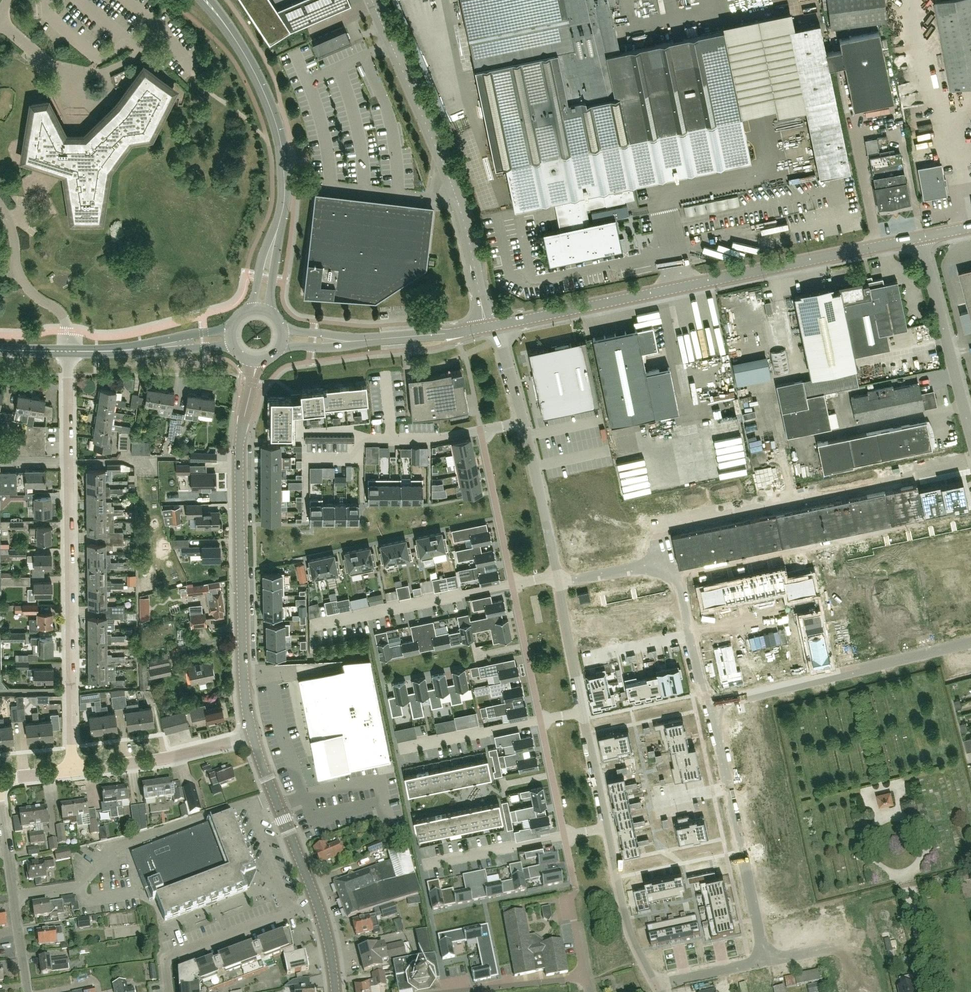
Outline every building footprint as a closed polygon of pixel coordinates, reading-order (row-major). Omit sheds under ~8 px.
[(270,44),(291,31),(314,21),(305,0),(300,0),(277,10),(271,0),(242,0),(270,44)] [(475,69),(495,167),(506,165),(515,209),(554,201),(560,230),(543,233),(550,264),(622,249),(615,219),(623,217),(622,216),(629,215),(627,206),(593,213),(594,223),(590,224),(587,209),(624,201),(623,197),(623,194),(622,191),(621,187),(631,185),(750,160),(742,116),(761,112),(775,109),(777,115),(806,110),(820,177),(850,170),(829,67),(826,52),(820,22),(794,28),(791,11),(745,20),(723,25),(724,29),(619,51),(609,2),(615,1),(615,0),(461,0),(475,69)] [(832,26),(851,26),(850,12),(840,12),(840,4),(846,4),(846,3),(851,3),(851,0),(830,0),(832,26)] [(885,0),(862,0),(864,13),(859,14),(859,22),(886,20),(885,0)] [(970,86),(970,0),(947,0),(936,2),(951,90),(970,86)] [(351,43),(343,26),(312,39),(320,57),(351,43)] [(841,49),(826,52),(829,67),(844,64),(853,108),(893,100),(879,31),(839,39),(841,49)] [(151,48),(146,53),(154,60),(154,59),(157,55),(155,53),(151,48)] [(170,65),(174,58),(169,56),(165,62),(170,65)] [(26,140),(23,160),(32,162),(48,169),(63,173),(65,173),(72,221),(102,221),(110,168),(131,139),(152,137),(169,103),(176,89),(144,66),(117,103),(84,135),(83,133),(75,133),(67,133),(66,135),(49,100),(38,102),(37,102),(32,103),(26,140)] [(938,123),(925,123),(925,132),(938,133),(938,123)] [(909,204),(911,203),(910,195),(908,195),(900,152),(890,154),(887,136),(877,138),(879,149),(874,150),(872,139),(867,140),(879,207),(908,201),(909,204)] [(919,168),(924,197),(946,194),(941,164),(919,168)] [(397,201),(318,192),(315,192),(314,203),(304,293),(316,294),(316,295),(376,302),(426,268),(433,211),(434,206),(397,201)] [(965,261),(970,260),(966,244),(962,245),(965,261)] [(970,316),(970,269),(959,273),(970,316)] [(859,385),(855,368),(853,357),(853,356),(854,356),(889,348),(886,333),(887,333),(907,328),(898,281),(884,284),(883,279),(873,281),(872,277),(862,279),(862,280),(839,284),(840,287),(833,289),(833,286),(801,292),(801,296),(795,297),(812,377),(777,384),(780,401),(824,392),(859,385)] [(642,351),(658,348),(653,325),(593,338),(611,425),(678,410),(669,367),(646,371),(642,351)] [(588,407),(599,405),(585,340),(548,348),(549,349),(530,353),(534,371),(533,371),(534,374),(531,375),(531,376),(535,375),(536,381),(535,381),(538,398),(539,397),(542,416),(543,416),(588,407)] [(770,352),(775,374),(790,371),(786,349),(770,352)] [(737,382),(770,376),(767,356),(732,363),(737,382)] [(468,410),(469,410),(466,395),(464,384),(462,370),(432,376),(408,378),(412,415),(412,418),(432,416),(447,414),(449,414),(468,410)] [(719,389),(718,383),(731,382),(730,370),(704,372),(705,385),(710,384),(710,390),(719,389)] [(934,390),(921,393),(919,382),(894,388),(893,385),(868,390),(869,393),(851,397),(857,422),(925,408),(937,405),(934,390)] [(297,406),(297,409),(302,409),(302,410),(324,408),(325,410),(368,406),(366,384),(324,389),(323,387),(301,389),(301,393),(292,394),(292,397),(271,396),(270,434),(292,434),(292,406),(297,406)] [(159,405),(162,389),(156,388),(156,387),(149,385),(146,403),(159,405)] [(169,388),(162,387),(162,389),(159,405),(173,407),(175,391),(169,390),(169,388)] [(126,400),(116,399),(117,391),(99,388),(98,394),(100,395),(99,401),(115,403),(115,404),(125,406),(126,400)] [(199,411),(200,411),(203,395),(195,394),(196,392),(189,391),(186,409),(193,410),(192,418),(197,419),(199,411)] [(22,420),(27,421),(28,422),(32,396),(26,395),(26,393),(19,392),(16,409),(23,411),(22,420)] [(832,427),(824,392),(780,401),(788,436),(832,427)] [(132,393),(130,407),(137,408),(139,394),(132,393)] [(27,425),(33,425),(35,413),(46,415),(46,418),(53,419),(53,405),(44,404),(45,398),(39,397),(39,396),(33,394),(32,396),(28,422),(27,421),(27,424),(27,425)] [(216,397),(209,397),(209,395),(203,394),(203,395),(200,411),(213,414),(216,397)] [(115,403),(99,401),(97,401),(96,407),(98,408),(97,413),(114,416),(113,417),(123,418),(124,413),(114,411),(115,404),(115,403)] [(757,411),(744,415),(746,421),(759,417),(757,411)] [(13,413),(8,412),(5,425),(11,426),(13,413)] [(169,430),(175,431),(178,413),(172,412),(169,430)] [(113,423),(113,417),(114,416),(97,413),(96,413),(95,419),(96,420),(96,426),(112,428),(122,429),(122,424),(113,423)] [(178,413),(175,431),(182,432),(184,414),(178,413)] [(818,442),(824,472),(854,465),(854,464),(932,448),(927,420),(818,442)] [(45,425),(33,425),(27,425),(26,432),(25,439),(13,439),(13,451),(18,451),(18,453),(45,454),(45,425)] [(112,428),(96,426),(94,425),(93,432),(95,433),(94,439),(98,439),(97,448),(112,450),(113,440),(110,440),(112,428)] [(121,431),(121,430),(119,430),(118,449),(128,450),(128,431),(121,431)] [(450,442),(452,453),(473,449),(471,438),(450,442)] [(280,445),(262,445),(262,455),(280,455),(280,445)] [(420,462),(420,446),(412,446),(412,455),(412,459),(412,462),(420,462)] [(621,468),(647,463),(644,448),(618,453),(621,468)] [(475,460),(473,449),(452,453),(455,464),(475,460)] [(206,452),(201,452),(191,452),(191,460),(206,461),(206,452)] [(280,455),(262,455),(262,467),(280,467),(283,467),(283,455),(280,455)] [(477,470),(475,460),(455,464),(457,475),(477,470)] [(87,470),(87,476),(86,476),(86,480),(106,480),(106,475),(112,475),(112,470),(122,470),(122,463),(108,463),(108,470),(87,470)] [(189,463),(176,464),(176,474),(190,474),(189,463)] [(651,464),(625,468),(626,479),(653,475),(651,464)] [(750,474),(750,466),(721,466),(721,474),(750,474)] [(280,467),(262,467),(262,477),(280,478),(280,467)] [(17,471),(17,492),(24,492),(28,492),(28,484),(45,484),(45,470),(25,470),(25,472),(17,472),(17,471)] [(477,470),(457,475),(459,485),(479,481),(477,470)] [(11,492),(17,492),(17,471),(0,471),(0,492),(11,492)] [(193,472),(193,489),(217,489),(216,472),(193,472)] [(280,478),(262,477),(262,488),(280,488),(280,478)] [(368,501),(379,501),(379,478),(368,478),(368,502),(368,501)] [(390,478),(379,478),(379,501),(390,502),(390,478)] [(400,502),(401,502),(401,478),(390,478),(390,502),(400,502)] [(401,478),(401,502),(412,502),(412,478),(411,478),(411,483),(401,483),(401,478)] [(422,478),(412,478),(412,502),(422,502),(423,502),(423,478),(422,478)] [(106,480),(86,480),(86,484),(87,484),(88,491),(106,491),(110,491),(110,493),(117,493),(117,488),(110,488),(110,486),(106,486),(106,480)] [(962,480),(918,490),(923,512),(931,510),(932,514),(938,513),(937,509),(945,507),(946,511),(959,508),(958,504),(966,503),(962,480)] [(482,492),(479,481),(459,485),(459,486),(461,485),(464,496),(482,492)] [(917,484),(672,535),(678,567),(924,516),(923,515),(917,485),(917,484)] [(752,488),(754,495),(764,493),(762,484),(757,485),(757,487),(752,488)] [(280,488),(262,488),(262,499),(280,500),(283,500),(283,488),(280,488)] [(106,491),(88,491),(88,497),(86,497),(86,501),(107,501),(106,496),(110,496),(110,493),(110,491),(106,491)] [(28,497),(28,505),(35,505),(35,514),(51,514),(51,497),(35,497),(28,497)] [(322,522),(322,498),(311,498),(310,498),(310,522),(311,522),(322,522)] [(323,498),(322,498),(322,522),(323,522),(334,522),(334,503),(323,503),(323,498)] [(280,500),(262,499),(262,510),(280,510),(280,500)] [(107,501),(86,501),(86,505),(88,505),(88,511),(110,511),(110,514),(115,514),(117,514),(117,510),(114,510),(114,506),(112,506),(112,501),(107,501)] [(346,522),(346,503),(335,503),(334,503),(334,522),(335,522),(346,522)] [(347,503),(346,503),(346,522),(347,522),(358,522),(359,522),(359,503),(358,503),(347,503)] [(201,504),(188,504),(188,516),(197,516),(197,526),(220,526),(219,511),(202,511),(201,504)] [(180,507),(169,508),(162,509),(163,513),(165,524),(181,522),(180,507)] [(280,510),(262,510),(262,521),(280,521),(280,510)] [(110,511),(88,511),(88,517),(87,517),(87,521),(115,521),(115,514),(110,514),(110,511)] [(0,530),(0,528),(24,528),(24,520),(0,520),(0,525),(0,530)] [(115,521),(87,521),(87,525),(88,525),(88,531),(97,532),(97,538),(124,538),(124,531),(115,531),(115,521)] [(478,531),(476,524),(452,530),(454,541),(465,538),(467,547),(472,546),(480,544),(492,542),(489,529),(478,531)] [(37,527),(30,527),(30,534),(37,534),(37,542),(52,541),(51,527),(37,526),(37,527)] [(429,534),(434,557),(434,555),(445,552),(445,551),(448,550),(446,536),(442,537),(441,532),(429,534)] [(434,557),(429,534),(417,537),(418,542),(414,543),(417,556),(420,556),(421,560),(434,557)] [(107,553),(106,549),(113,549),(113,544),(124,544),(124,538),(97,538),(97,543),(88,543),(88,550),(87,550),(87,554),(107,553)] [(203,560),(205,559),(205,562),(212,562),(212,559),(220,559),(220,545),(203,545),(203,546),(193,546),(181,546),(181,539),(171,539),(171,547),(182,547),(182,554),(193,554),(193,553),(203,553),(203,560)] [(393,542),(398,565),(398,564),(398,562),(410,560),(408,553),(411,552),(410,545),(407,546),(405,539),(393,542)] [(385,567),(398,565),(393,542),(381,544),(382,551),(379,551),(381,563),(385,562),(385,567)] [(482,551),(480,544),(472,546),(467,547),(456,549),(458,560),(475,557),(477,566),(484,564),(496,562),(493,549),(482,551)] [(370,547),(357,549),(362,572),(374,569),(373,565),(377,565),(374,551),(371,552),(370,547)] [(11,558),(11,556),(26,556),(26,548),(9,548),(0,548),(0,554),(0,558),(11,558)] [(350,574),(362,572),(357,549),(345,552),(346,557),(343,557),(346,571),(349,570),(350,574)] [(35,555),(28,554),(28,560),(35,560),(35,567),(52,567),(52,553),(34,553),(35,555)] [(111,567),(118,567),(118,561),(111,561),(111,553),(107,553),(87,554),(87,558),(88,558),(88,564),(111,564),(111,567)] [(335,559),(334,554),(321,557),(326,577),(338,574),(338,573),(341,572),(338,558),(335,559)] [(326,577),(321,557),(309,559),(310,564),(307,565),(310,579),(313,578),(313,580),(326,577)] [(87,570),(87,574),(107,574),(107,569),(111,569),(111,567),(111,564),(88,564),(88,570),(87,570)] [(460,581),(479,577),(481,585),(500,581),(498,568),(486,571),(484,564),(477,566),(458,569),(460,581)] [(782,570),(772,572),(775,590),(786,588),(787,587),(785,579),(784,579),(782,570)] [(263,584),(284,584),(284,583),(284,573),(284,572),(262,573),(262,574),(263,574),(263,584)] [(772,572),(762,574),(765,592),(775,590),(772,572)] [(812,573),(798,576),(802,594),(816,591),(812,573)] [(107,580),(107,574),(87,574),(87,579),(89,578),(89,585),(111,585),(111,587),(118,587),(118,582),(111,582),(111,580),(107,580)] [(762,574),(752,576),(755,594),(765,592),(762,574)] [(1,577),(1,582),(1,585),(30,584),(30,576),(11,576),(1,576),(1,577)] [(439,578),(441,590),(449,589),(446,576),(439,578)] [(752,576),(742,579),(745,596),(755,594),(752,576)] [(798,576),(785,579),(787,587),(786,588),(788,597),(802,594),(798,576)] [(441,590),(439,578),(432,579),(434,592),(441,590)] [(742,579),(732,581),(735,598),(745,596),(742,579)] [(36,599),(36,595),(52,595),(52,581),(35,581),(35,583),(34,583),(34,588),(28,588),(28,600),(36,599)] [(214,612),(215,618),(224,616),(223,610),(225,610),(220,581),(209,583),(205,584),(205,582),(186,585),(188,595),(210,593),(210,595),(209,595),(207,597),(210,613),(214,612)] [(732,581),(722,583),(725,600),(735,598),(732,581)] [(722,583),(711,585),(715,602),(725,600),(722,583)] [(284,584),(263,584),(263,595),(284,595),(284,584)] [(402,585),(404,598),(411,596),(408,584),(402,585)] [(111,587),(111,585),(89,585),(89,591),(87,591),(87,595),(97,595),(107,595),(107,590),(111,590),(111,587)] [(402,585),(396,587),(399,599),(404,598),(402,585)] [(711,585),(700,587),(704,605),(715,602),(711,585)] [(579,593),(581,602),(591,600),(589,591),(579,593)] [(108,605),(107,595),(97,595),(87,595),(87,599),(89,599),(89,606),(108,605)] [(284,595),(263,595),(264,606),(284,605),(282,605),(282,595),(284,595)] [(485,608),(487,616),(495,614),(506,612),(504,599),(492,602),(490,595),(471,599),(473,610),(485,608)] [(359,598),(360,606),(368,604),(367,596),(359,598)] [(337,599),(330,600),(333,612),(339,611),(337,599)] [(881,599),(861,603),(863,611),(867,611),(868,616),(864,617),(865,622),(864,622),(865,629),(867,628),(870,644),(878,642),(879,650),(896,647),(895,643),(905,641),(906,645),(917,642),(916,638),(927,636),(927,640),(939,638),(938,634),(948,632),(948,636),(956,634),(950,607),(933,610),(934,614),(891,623),(889,617),(885,618),(881,599)] [(333,612),(330,600),(324,601),(327,614),(333,612)] [(177,602),(170,607),(178,616),(185,611),(177,602)] [(38,604),(22,604),(15,604),(15,612),(38,612),(38,604)] [(284,605),(264,606),(264,616),(263,616),(263,617),(285,616),(284,605)] [(820,610),(802,614),(805,625),(822,621),(820,610)] [(207,625),(205,612),(190,613),(192,627),(207,625)] [(38,630),(38,626),(53,626),(53,613),(38,613),(38,618),(30,618),(30,630),(38,630)] [(474,639),(473,631),(470,620),(469,613),(457,615),(460,630),(449,633),(451,644),(463,642),(474,639)] [(496,621),(495,614),(487,616),(470,620),(473,631),(496,626),(499,641),(493,642),(499,641),(512,638),(508,619),(496,621)] [(87,623),(87,628),(108,628),(108,623),(113,623),(113,618),(111,618),(107,618),(107,617),(89,617),(89,624),(87,623)] [(451,644),(449,633),(449,631),(436,634),(433,620),(422,623),(427,649),(434,648),(451,644)] [(822,621),(805,625),(807,636),(824,632),(822,621)] [(290,623),(266,623),(266,624),(267,635),(290,634),(290,623)] [(420,651),(427,649),(422,623),(410,625),(413,639),(401,642),(403,654),(420,651)] [(108,633),(108,628),(87,628),(87,631),(89,631),(89,638),(111,638),(111,635),(111,633),(108,633)] [(375,632),(380,659),(392,656),(403,654),(401,642),(389,644),(386,630),(375,632)] [(1,632),(1,636),(2,641),(26,641),(25,631),(1,632)] [(824,632),(807,636),(809,645),(826,641),(824,632)] [(266,645),(286,645),(285,645),(285,635),(290,634),(267,635),(267,645),(266,645)] [(34,643),(34,653),(40,653),(53,652),(53,637),(40,637),(32,637),(32,643),(34,643)] [(88,645),(87,649),(108,648),(108,643),(111,643),(111,641),(111,638),(89,638),(89,645),(88,645)] [(826,641),(809,645),(811,654),(828,651),(826,641)] [(732,643),(713,647),(716,661),(735,657),(732,643)] [(286,645),(266,645),(266,646),(267,646),(267,656),(267,657),(286,656),(285,645),(286,645)] [(782,651),(770,654),(775,676),(787,673),(784,660),(791,658),(788,646),(781,648),(782,651)] [(108,648),(87,649),(87,652),(89,652),(89,659),(108,659),(112,658),(112,661),(113,661),(118,661),(118,656),(112,656),(112,654),(108,654),(108,648)] [(828,651),(811,654),(813,666),(831,662),(828,651)] [(148,660),(150,667),(147,668),(149,678),(172,673),(168,652),(162,653),(163,657),(148,660)] [(757,654),(751,655),(754,667),(760,666),(763,679),(775,676),(770,654),(758,657),(757,654)] [(735,657),(716,661),(719,675),(737,671),(735,657)] [(112,658),(108,659),(89,659),(89,665),(88,665),(88,669),(114,669),(113,661),(112,661),(112,658)] [(16,668),(27,668),(27,674),(35,675),(35,680),(53,680),(53,667),(35,668),(29,668),(29,660),(16,660),(16,668)] [(499,673),(501,682),(508,680),(520,677),(517,664),(506,667),(504,660),(478,666),(480,677),(499,673)] [(188,665),(192,684),(216,679),(212,661),(188,665)] [(337,770),(390,760),(370,661),(344,662),(346,670),(300,679),(318,774),(337,770)] [(678,665),(667,667),(671,690),(683,687),(680,677),(682,676),(680,667),(678,667),(678,665)] [(667,667),(656,670),(656,672),(657,674),(661,694),(662,694),(661,692),(671,690),(667,667)] [(463,701),(460,690),(469,688),(465,668),(452,671),(454,683),(447,684),(449,692),(451,703),(463,701)] [(596,673),(586,676),(588,687),(608,683),(605,668),(596,670),(596,673)] [(114,669),(88,669),(88,673),(89,673),(90,679),(113,679),(113,685),(125,685),(125,679),(116,679),(116,669),(114,669)] [(737,671),(719,675),(722,688),(740,684),(737,671)] [(2,672),(0,672),(0,689),(1,689),(5,689),(9,689),(2,681),(2,672)] [(432,675),(434,687),(428,688),(429,696),(432,708),(443,705),(440,694),(449,692),(447,684),(445,672),(432,675)] [(657,674),(647,676),(651,696),(661,694),(657,674),(657,672),(656,672),(657,674)] [(425,676),(412,679),(415,691),(408,692),(409,700),(413,717),(424,715),(421,698),(429,696),(428,688),(425,676)] [(647,676),(636,679),(640,698),(651,696),(647,676)] [(636,679),(625,681),(629,700),(640,698),(636,679)] [(392,683),(395,695),(388,696),(392,716),(403,713),(401,702),(409,700),(408,692),(405,680),(392,683)] [(510,687),(508,680),(501,682),(489,684),(491,695),(503,693),(505,701),(512,700),(524,697),(522,684),(510,687)] [(608,683),(588,687),(590,697),(610,693),(608,683)] [(148,704),(152,702),(155,701),(150,689),(142,689),(148,704)] [(100,699),(99,691),(87,692),(88,701),(94,700),(95,704),(96,715),(90,716),(92,732),(105,731),(101,707),(100,699)] [(610,693),(590,697),(593,708),(616,703),(614,692),(610,693)] [(129,727),(142,725),(139,709),(138,702),(127,704),(125,694),(119,696),(120,708),(126,707),(129,727)] [(17,705),(19,720),(26,719),(23,695),(16,696),(17,705)] [(114,709),(120,708),(119,696),(112,697),(114,709)] [(514,707),(512,700),(505,701),(485,705),(488,717),(507,713),(509,721),(528,717),(526,704),(514,707)] [(216,723),(216,720),(224,718),(221,705),(206,709),(205,705),(190,708),(192,720),(207,717),(208,722),(209,722),(209,724),(216,723)] [(101,707),(105,731),(118,729),(116,713),(108,714),(107,706),(101,707)] [(152,707),(139,709),(142,725),(154,724),(152,707)] [(184,710),(161,716),(166,733),(189,726),(184,710)] [(33,722),(26,723),(28,739),(41,738),(39,722),(38,712),(32,712),(33,722)] [(53,737),(52,729),(60,728),(59,713),(50,714),(51,721),(39,722),(41,738),(53,737)] [(278,737),(276,715),(268,716),(270,737),(278,737)] [(469,726),(479,724),(477,716),(467,718),(469,726)] [(1,742),(14,741),(12,724),(5,725),(4,717),(0,718),(0,737),(1,742)] [(444,721),(446,730),(456,728),(454,718),(444,721)] [(681,718),(663,722),(666,737),(686,733),(685,726),(683,726),(681,718)] [(417,737),(415,725),(404,727),(407,739),(417,737)] [(747,728),(746,738),(757,739),(758,729),(747,728)] [(566,746),(564,729),(554,730),(555,747),(566,746)] [(502,745),(513,743),(515,751),(523,750),(535,747),(532,734),(520,737),(519,730),(494,735),(496,746),(502,744),(502,745)] [(620,731),(613,733),(618,753),(633,749),(629,731),(621,733),(620,731)] [(607,736),(599,738),(602,756),(618,753),(613,733),(606,734),(607,736)] [(686,733),(666,737),(670,752),(675,751),(688,748),(686,740),(688,740),(686,733)] [(688,748),(675,751),(678,765),(698,761),(697,754),(695,755),(693,746),(688,748)] [(490,755),(492,755),(495,770),(493,771),(494,777),(502,775),(496,748),(489,750),(490,755)] [(536,754),(524,757),(523,750),(515,751),(504,754),(506,765),(518,763),(519,771),(539,767),(536,754)] [(480,780),(491,777),(488,758),(476,761),(480,780)] [(285,780),(294,776),(288,759),(279,762),(285,780)] [(752,761),(753,772),(761,771),(760,760),(752,761)] [(468,782),(480,780),(476,761),(464,763),(468,782)] [(698,761),(678,765),(682,781),(700,777),(698,768),(700,768),(698,761)] [(452,766),(456,785),(468,782),(464,763),(452,766)] [(202,770),(203,773),(211,770),(209,764),(201,767),(202,770)] [(227,785),(226,782),(235,779),(230,766),(209,774),(213,787),(220,784),(221,787),(227,785)] [(440,768),(444,787),(456,785),(452,766),(440,768)] [(428,771),(432,789),(444,787),(440,768),(428,771)] [(416,773),(420,792),(432,789),(428,771),(416,773)] [(420,792),(416,773),(404,776),(408,794),(420,792)] [(624,776),(607,779),(609,789),(626,786),(625,784),(624,776)] [(171,782),(157,784),(161,812),(170,811),(169,803),(165,803),(165,797),(166,797),(172,796),(173,801),(183,800),(181,790),(172,791),(171,782)] [(160,812),(161,812),(157,784),(142,785),(144,800),(155,799),(156,805),(150,805),(151,813),(160,812)] [(183,789),(190,813),(201,810),(195,786),(183,789)] [(547,806),(543,786),(530,789),(531,795),(533,804),(515,808),(515,809),(510,810),(512,820),(517,819),(529,817),(537,815),(535,808),(547,806)] [(626,786),(609,789),(611,799),(628,795),(626,788),(626,786)] [(123,817),(122,809),(122,803),(128,803),(127,788),(114,790),(117,809),(118,818),(123,817)] [(103,805),(111,804),(112,810),(117,809),(114,790),(102,791),(103,805)] [(628,795),(611,799),(613,808),(630,805),(629,802),(628,795)] [(502,802),(507,829),(513,828),(507,801),(502,802)] [(83,827),(82,817),(88,816),(86,802),(74,803),(77,825),(77,828),(83,827)] [(499,802),(488,805),(492,823),(503,821),(499,802)] [(61,805),(63,820),(64,823),(71,823),(71,825),(77,825),(74,803),(61,805)] [(142,830),(147,830),(145,816),(147,816),(145,805),(139,806),(140,816),(142,830)] [(478,807),(482,826),(492,823),(488,805),(478,807)] [(630,805),(613,808),(615,818),(632,814),(630,807),(630,805)] [(134,832),(142,830),(140,816),(139,806),(131,808),(132,817),(134,832)] [(188,817),(186,806),(179,807),(182,819),(188,817)] [(33,809),(36,826),(49,824),(46,807),(33,809)] [(482,826),(478,807),(467,809),(471,828),(482,826)] [(19,811),(21,828),(36,826),(33,809),(19,811)] [(471,828),(467,809),(456,811),(460,830),(471,828)] [(456,811),(446,813),(449,832),(460,830),(456,811)] [(435,816),(439,834),(449,832),(446,813),(435,816)] [(516,840),(541,835),(539,828),(551,826),(548,813),(537,815),(529,817),(530,825),(519,828),(519,829),(514,830),(516,840)] [(632,814),(615,818),(617,827),(634,823),(633,821),(632,814)] [(146,890),(150,901),(153,900),(156,898),(164,918),(244,888),(240,879),(243,873),(252,870),(233,818),(232,816),(132,854),(146,890)] [(424,818),(428,837),(439,834),(435,816),(424,818)] [(414,820),(417,839),(428,837),(424,818),(414,820)] [(704,818),(689,821),(693,841),(700,839),(700,837),(708,836),(704,818)] [(99,834),(97,820),(89,821),(91,835),(99,834)] [(689,821),(674,824),(678,842),(686,840),(686,842),(693,841),(689,821)] [(634,823),(617,827),(619,836),(636,833),(634,826),(634,823)] [(58,844),(67,843),(64,825),(56,826),(58,844)] [(107,840),(105,828),(99,829),(101,841),(107,840)] [(784,839),(791,841),(795,830),(788,828),(784,839)] [(38,843),(37,833),(29,834),(31,844),(38,843)] [(636,833),(619,836),(621,846),(638,842),(637,840),(636,833)] [(57,838),(48,840),(50,852),(59,851),(57,838)] [(326,843),(313,848),(321,864),(344,854),(338,842),(327,847),(326,843)] [(383,849),(380,842),(366,847),(369,855),(383,849)] [(638,842),(621,846),(624,856),(640,852),(638,844),(638,842)] [(335,883),(345,910),(348,918),(389,903),(421,893),(418,883),(415,874),(407,845),(388,851),(391,863),(369,871),(356,876),(352,873),(350,878),(335,883)] [(547,866),(559,863),(556,850),(544,853),(543,846),(523,850),(526,861),(537,859),(539,867),(547,866)] [(29,856),(40,854),(38,847),(28,849),(29,856)] [(68,850),(54,853),(56,862),(67,860),(67,858),(70,857),(68,850)] [(650,855),(652,864),(664,862),(662,852),(650,855)] [(27,866),(28,874),(26,874),(27,879),(29,879),(29,881),(46,878),(45,869),(54,868),(52,859),(43,861),(43,863),(27,866)] [(509,867),(512,882),(500,884),(503,895),(514,893),(526,891),(520,864),(509,867)] [(541,878),(543,887),(563,883),(560,870),(559,870),(548,872),(547,866),(539,867),(528,870),(522,871),(524,882),(530,881),(541,878)] [(961,872),(964,882),(970,880),(970,869),(961,872)] [(500,884),(499,880),(488,883),(485,872),(474,874),(479,900),(503,895),(500,884)] [(681,872),(669,874),(674,899),(676,899),(675,894),(685,892),(681,872)] [(474,874),(463,876),(466,891),(454,893),(456,905),(479,900),(474,874)] [(669,874),(656,877),(662,902),(664,901),(663,896),(670,895),(671,900),(674,899),(669,874)] [(702,893),(696,894),(697,896),(726,890),(723,875),(716,876),(712,877),(708,878),(704,879),(700,880),(702,893)] [(656,877),(644,880),(645,886),(648,900),(649,899),(658,897),(659,902),(662,902),(656,877)] [(432,910),(444,908),(444,907),(456,905),(454,893),(453,890),(441,892),(439,881),(427,884),(432,910)] [(645,886),(633,889),(639,915),(651,912),(649,899),(648,900),(645,886)] [(726,890),(697,896),(697,898),(703,897),(705,908),(699,909),(700,911),(729,905),(726,890)] [(57,918),(57,916),(64,915),(62,900),(33,904),(35,918),(50,916),(50,919),(57,918)] [(66,901),(67,918),(80,917),(79,900),(66,901)] [(383,919),(397,915),(393,903),(379,908),(383,919)] [(729,905),(700,911),(700,913),(706,912),(709,923),(703,924),(703,926),(732,920),(729,905)] [(544,919),(549,922),(552,917),(550,907),(542,908),(544,919)] [(515,977),(536,972),(535,972),(545,970),(546,976),(568,972),(562,941),(543,944),(543,942),(534,936),(529,937),(525,912),(504,916),(515,977)] [(133,924),(132,913),(120,913),(121,925),(133,924)] [(673,916),(671,917),(676,941),(688,939),(683,914),(681,915),(682,919),(674,921),(673,916)] [(685,914),(683,914),(688,939),(701,936),(697,916),(687,918),(685,914)] [(378,928),(375,915),(369,917),(369,916),(353,921),(356,936),(373,931),(373,929),(378,928)] [(661,919),(659,919),(664,944),(676,941),(671,917),(668,917),(670,922),(662,924),(661,919)] [(82,921),(83,929),(96,927),(94,919),(82,921)] [(657,925),(647,927),(652,947),(664,944),(659,919),(656,920),(657,925)] [(732,920),(703,926),(703,928),(710,927),(712,940),(736,935),(732,920)] [(480,927),(463,930),(466,942),(476,940),(479,954),(493,951),(488,925),(480,927)] [(55,929),(37,931),(39,945),(57,943),(56,936),(62,935),(61,928),(55,929)] [(284,957),(295,955),(298,954),(297,948),(293,949),(289,930),(258,942),(259,946),(251,949),(250,945),(218,957),(219,961),(212,964),(210,960),(179,972),(180,991),(209,991),(268,970),(265,961),(283,954),(284,957)] [(466,942),(463,930),(438,935),(439,943),(443,960),(454,957),(452,945),(466,942)] [(376,945),(358,949),(364,971),(373,969),(374,973),(383,971),(383,970),(390,968),(388,962),(406,956),(403,944),(385,948),(383,944),(377,946),(376,945)] [(69,958),(79,956),(78,949),(68,951),(69,958)] [(474,982),(491,979),(491,978),(498,977),(493,951),(479,954),(482,968),(471,970),(474,982)] [(295,955),(284,957),(287,974),(309,970),(305,953),(298,954),(295,955)] [(413,984),(413,986),(419,990),(426,988),(430,982),(440,979),(435,954),(393,963),(398,991),(407,991),(412,991),(411,984),(413,984)] [(50,957),(39,958),(42,974),(69,970),(67,958),(52,960),(52,957),(50,957)] [(821,970),(805,973),(795,975),(795,976),(785,977),(787,988),(797,986),(823,981),(821,970)] [(384,973),(372,974),(373,981),(370,981),(369,980),(354,982),(356,991),(371,991),(371,988),(386,986),(384,973)] [(754,978),(757,991),(770,991),(774,991),(773,986),(769,987),(767,977),(766,975),(754,978)] [(754,978),(742,981),(743,983),(745,991),(757,991),(754,978)] [(126,982),(115,984),(116,991),(134,991),(133,987),(127,989),(126,982)] [(808,986),(809,991),(822,991),(820,983),(808,986)]
